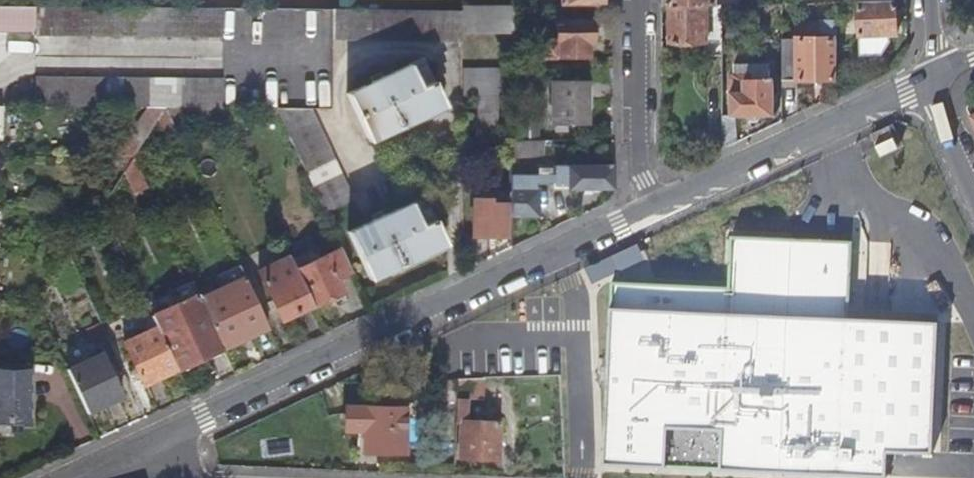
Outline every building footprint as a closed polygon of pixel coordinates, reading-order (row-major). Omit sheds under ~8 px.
[(861,51),(896,50),(898,47),(897,0),(859,2),(861,51)] [(810,12),(837,10),(837,3),(809,3),(810,12)] [(671,42),(704,43),(704,57),(722,57),(722,41),(722,26),(722,4),(671,5),(671,42)] [(462,31),(513,31),(513,5),(462,5),(462,11),(462,31)] [(220,37),(220,8),(35,7),(35,8),(0,7),(0,29),(35,29),(35,36),(220,37)] [(361,39),(462,40),(462,31),(462,11),(361,10),(361,39)] [(825,39),(837,38),(837,20),(824,20),(825,39)] [(541,42),(542,58),(587,57),(587,43),(592,43),(592,23),(556,23),(556,42),(541,42)] [(783,80),(838,80),(837,38),(825,39),(783,39),(783,80)] [(445,106),(423,59),(347,95),(369,142),(445,106)] [(747,81),(770,80),(770,64),(741,64),(741,74),(747,74),(747,81)] [(462,94),(502,93),(502,68),(462,69),(462,94)] [(737,116),(774,114),(774,80),(770,80),(747,81),(747,74),(741,74),(736,73),(730,78),(731,116),(722,116),(722,147),(738,142),(737,116)] [(35,106),(148,108),(165,108),(219,108),(220,80),(35,78),(35,106)] [(586,122),(586,81),(552,81),(552,122),(586,122)] [(497,128),(497,98),(479,98),(478,128),(497,128)] [(276,109),(325,213),(351,200),(309,109),(276,109)] [(511,166),(536,166),(543,167),(544,141),(511,141),(511,143),(511,155),(511,166)] [(511,216),(538,216),(538,189),(536,189),(536,166),(511,166),(511,172),(511,191),(511,216)] [(559,189),(612,189),(612,166),(551,166),(551,183),(559,183),(559,189)] [(729,385),(848,390),(847,438),(929,441),(929,452),(973,454),(973,380),(932,379),(933,332),(957,333),(958,286),(936,285),(937,237),(913,236),(915,188),(867,187),(866,210),(795,208),(793,280),(746,278),(746,254),(698,252),(697,277),(648,275),(647,299),(589,297),(588,347),(612,348),(609,418),(658,420),(658,408),(729,410),(729,385)] [(488,192),(473,192),(473,199),(490,199),(490,203),(506,203),(511,204),(511,191),(488,192)] [(445,245),(423,197),(348,232),(370,280),(445,245)] [(473,199),(473,237),(506,236),(506,203),(490,203),(490,199),(473,199)] [(313,305),(342,292),(336,278),(352,271),(342,249),(315,262),(297,270),(313,305)] [(297,270),(315,262),(310,251),(291,259),(297,270)] [(281,321),(313,305),(297,270),(291,259),(290,256),(258,272),(281,321)] [(224,350),(269,329),(245,279),(200,300),(224,350)] [(178,372),(224,350),(200,300),(198,296),(153,318),(158,327),(178,372)] [(143,388),(178,372),(158,327),(122,343),(143,388)] [(67,371),(87,413),(120,398),(100,355),(67,371)] [(27,369),(0,369),(0,424),(27,424),(27,369)] [(484,378),(458,379),(457,401),(456,422),(461,422),(460,458),(499,460),(501,422),(471,422),(472,399),(484,400),(484,378)] [(457,401),(458,379),(442,379),(441,401),(457,401)] [(456,422),(457,401),(441,401),(435,400),(435,421),(456,422)] [(408,408),(348,406),(347,429),(366,430),(365,452),(406,453),(408,408)] [(741,415),(738,465),(787,467),(789,417),(741,415)]
